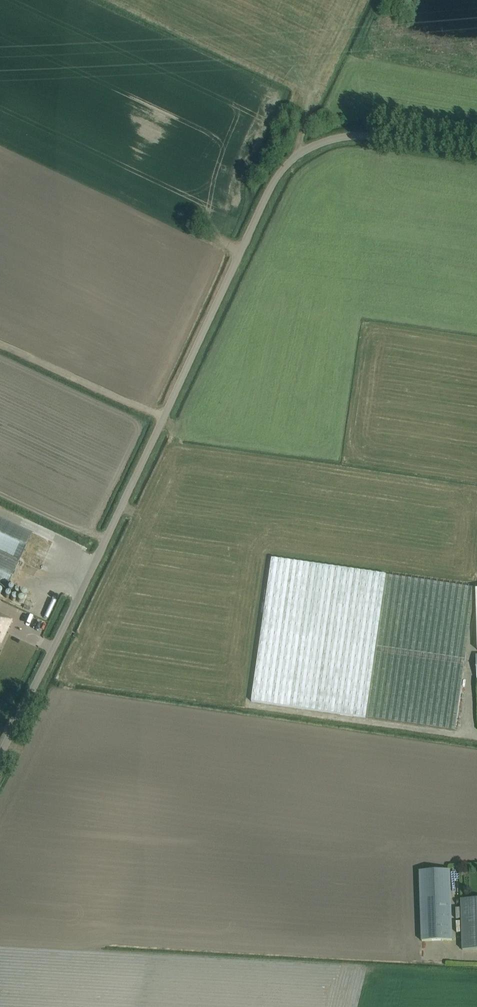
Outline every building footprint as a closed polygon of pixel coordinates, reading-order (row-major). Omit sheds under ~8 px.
[(3,590),(30,532),(0,518),(0,589),(3,590)] [(271,559),(252,702),(456,730),(475,587),(271,559)] [(31,561),(29,566),(55,577),(57,572),(31,561)] [(0,643),(11,620),(0,615),(0,643)] [(422,941),(452,940),(449,870),(419,871),(422,941)] [(476,949),(476,899),(461,899),(462,950),(476,949)]
